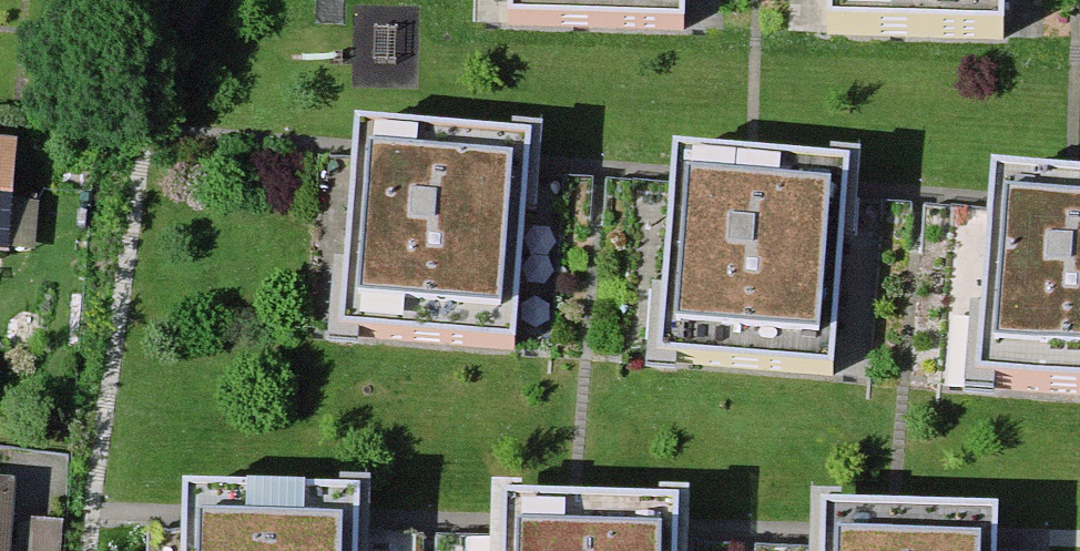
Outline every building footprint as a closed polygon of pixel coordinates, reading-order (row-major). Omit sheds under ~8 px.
[(506,26),(682,33),(684,0),(507,0),(506,26)] [(829,34),(1002,40),(1003,0),(830,0),(829,34)] [(0,118),(0,272),(19,272),(22,119),(0,118)] [(526,170),(356,155),(341,336),(510,350),(526,170)] [(829,377),(845,197),(675,182),(659,361),(829,377)] [(992,207),(977,388),(1079,396),(1079,214),(992,207)] [(0,466),(0,550),(12,550),(14,466),(0,466)] [(183,522),(182,550),(355,550),(356,528),(183,522)] [(505,534),(504,550),(676,550),(676,540),(505,534)] [(824,541),(823,550),(994,550),(994,547),(824,541)]
